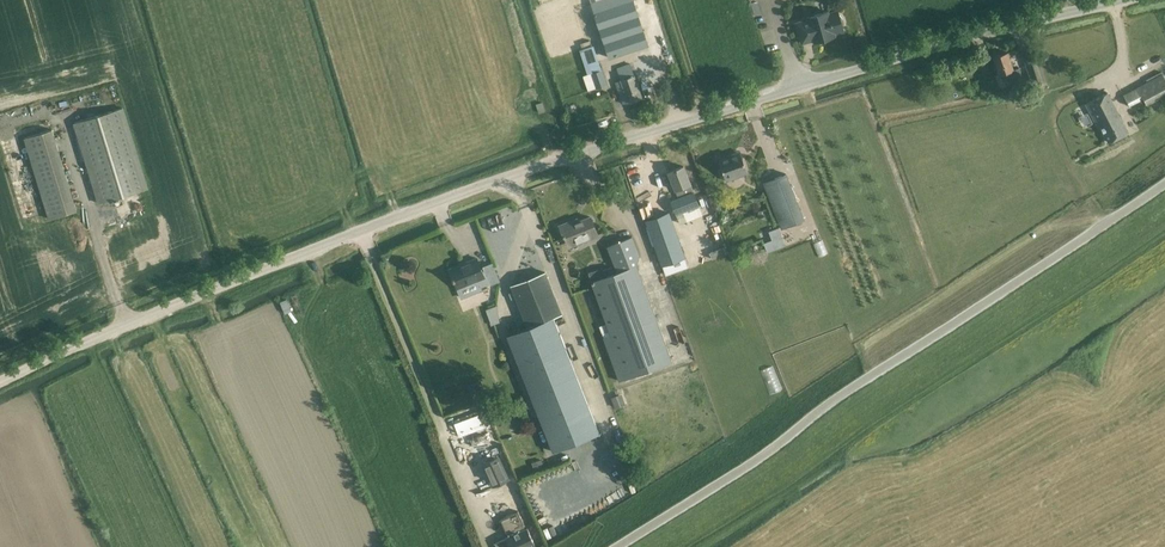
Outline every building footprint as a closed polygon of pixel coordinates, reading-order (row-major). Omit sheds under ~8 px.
[(594,13),(609,58),(649,45),(633,0),(598,0),(591,3),(594,13)] [(843,30),(838,12),(838,10),(828,13),(827,11),(807,17),(808,19),(796,23),(802,42),(813,39),(814,41),(815,41),(814,39),(822,37),(821,35),(826,33),(827,38),(834,36),(834,33),(843,30)] [(588,91),(607,84),(593,45),(580,50),(588,74),(583,76),(588,91)] [(1016,78),(1014,70),(1008,52),(993,57),(999,75),(1005,73),(1007,81),(1016,78)] [(642,97),(634,74),(630,63),(616,68),(621,80),(616,82),(618,90),(619,90),(624,89),(628,102),(642,97)] [(1163,74),(1123,95),(1129,106),(1143,98),(1147,105),(1164,94),(1164,78),(1163,74)] [(1109,142),(1128,132),(1107,93),(1086,104),(1099,128),(1101,127),(1109,142)] [(571,105),(564,107),(566,113),(573,112),(571,105)] [(73,123),(98,204),(148,188),(124,107),(73,123)] [(23,138),(48,219),(77,210),(52,129),(23,138)] [(726,181),(748,173),(740,151),(718,159),(722,168),(718,170),(721,178),(725,176),(726,181)] [(668,172),(678,197),(676,198),(679,207),(698,200),(695,190),(693,191),(690,182),(683,166),(668,172)] [(781,228),(804,219),(786,174),(764,182),(781,228)] [(681,250),(665,208),(645,216),(661,258),(681,250)] [(560,225),(569,247),(598,235),(590,217),(573,224),(571,220),(560,225)] [(785,246),(778,228),(769,231),(773,240),(764,244),(767,252),(785,246)] [(588,273),(591,281),(609,330),(602,332),(603,337),(619,381),(672,362),(637,265),(640,255),(633,236),(607,247),(617,271),(614,272),(612,266),(603,270),(602,267),(588,273)] [(476,259),(468,262),(469,264),(450,271),(453,278),(452,278),(453,281),(454,281),(457,289),(484,278),(476,259)] [(491,285),(501,281),(493,263),(483,267),(491,285)] [(562,316),(550,285),(546,274),(511,288),(528,328),(508,336),(553,452),(599,434),(554,319),(562,316)] [(278,300),(284,315),(298,309),(292,294),(278,300)] [(490,324),(500,321),(495,305),(485,308),(490,324)] [(696,322),(701,333),(725,323),(720,311),(696,322)] [(670,356),(687,350),(676,319),(669,321),(672,329),(671,329),(674,337),(665,340),(670,356)] [(479,377),(484,374),(478,364),(473,367),(479,377)] [(474,367),(461,372),(465,384),(478,380),(474,367)] [(623,406),(618,395),(611,398),(615,409),(623,406)] [(493,486),(508,479),(498,455),(482,462),(493,486)] [(545,468),(542,459),(531,463),(535,472),(545,468)] [(535,545),(527,528),(525,529),(523,524),(524,523),(518,511),(500,519),(508,537),(506,538),(510,546),(530,546),(535,545)]
